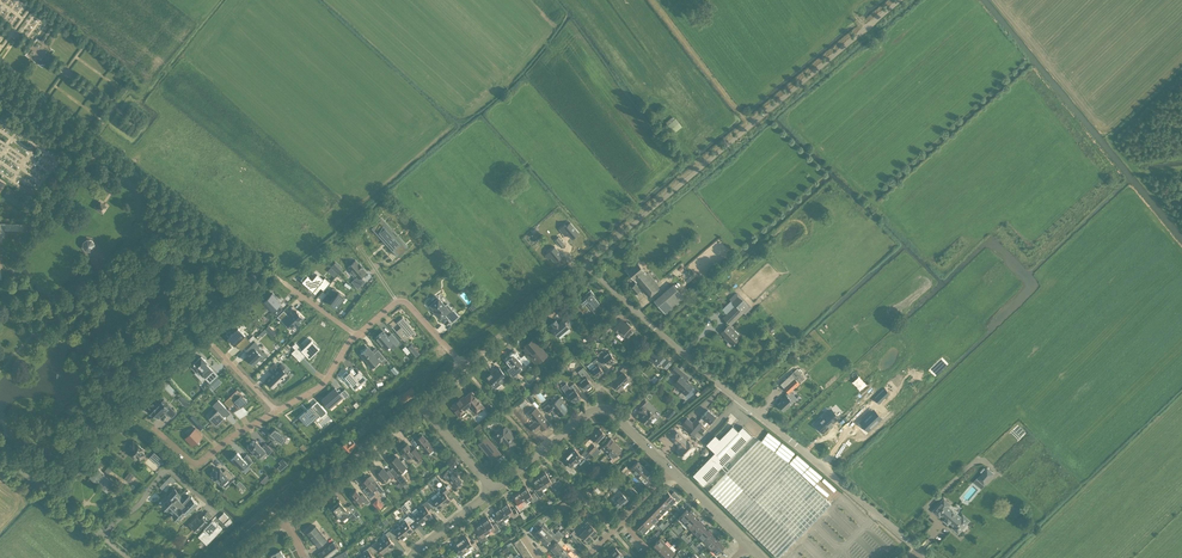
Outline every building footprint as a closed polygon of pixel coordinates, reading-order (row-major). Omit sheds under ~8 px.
[(675,118),(667,125),(664,128),(670,136),(682,126),(675,118)] [(108,180),(104,182),(108,189),(112,186),(108,180)] [(100,201),(95,208),(103,213),(108,205),(104,203),(100,201)] [(381,219),(371,228),(385,243),(387,241),(389,243),(391,241),(393,243),(391,244),(395,247),(396,246),(397,248),(393,252),(398,256),(407,247),(396,236),(392,239),(389,235),(393,232),(381,219)] [(1,240),(4,235),(4,230),(26,231),(26,223),(5,223),(0,222),(0,240),(1,240)] [(565,229),(561,233),(566,239),(568,238),(572,244),(580,237),(571,227),(567,230),(565,229)] [(85,238),(81,242),(81,246),(84,250),(89,251),(94,247),(94,243),(91,239),(85,238)] [(558,240),(554,243),(557,247),(560,251),(564,248),(558,240)] [(554,250),(547,256),(554,265),(562,259),(554,250)] [(350,265),(348,266),(352,270),(350,272),(354,276),(355,274),(357,276),(352,281),(358,288),(365,282),(361,277),(366,272),(356,260),(350,265)] [(332,265),(339,272),(343,267),(337,261),(332,265)] [(638,261),(627,271),(634,278),(636,282),(630,287),(635,294),(636,294),(638,296),(642,293),(640,290),(641,289),(637,285),(638,285),(645,293),(657,283),(648,272),(647,272),(644,269),(638,261)] [(328,270),(335,276),(338,272),(331,267),(328,270)] [(306,274),(302,278),(306,281),(305,283),(311,288),(313,290),(313,291),(318,285),(323,290),(331,282),(325,277),(323,279),(317,274),(312,280),(310,277),(306,274)] [(673,283),(654,300),(666,314),(685,297),(673,283)] [(337,290),(333,288),(332,288),(329,293),(328,293),(329,293),(329,294),(332,296),(333,296),(334,297),(331,302),(330,303),(331,303),(336,307),(337,307),(345,297),(345,296),(339,292),(338,292),(337,291),(337,290)] [(587,294),(580,300),(583,305),(588,300),(595,309),(593,311),(596,315),(605,307),(596,296),(595,296),(593,295),(594,294),(591,289),(586,293),(587,294)] [(726,326),(720,332),(725,336),(724,338),(728,341),(727,343),(730,346),(731,345),(732,345),(740,337),(736,334),(738,333),(731,326),(744,312),(745,314),(752,307),(736,291),(729,299),(731,300),(722,309),(726,313),(723,317),(728,322),(725,325),(726,326)] [(269,296),(264,301),(277,314),(282,309),(281,310),(277,306),(281,302),(272,293),(269,296),(268,295),(269,296)] [(435,308),(434,309),(441,317),(445,313),(453,322),(460,315),(454,309),(453,309),(448,303),(446,304),(439,297),(438,297),(437,295),(432,299),(434,301),(431,304),(435,308)] [(284,310),(277,316),(286,325),(288,324),(289,324),(288,325),(289,326),(289,325),(292,328),(297,324),(297,325),(297,324),(299,321),(300,322),(300,321),(303,318),(297,311),(292,315),(291,313),(289,315),(284,310)] [(553,326),(551,328),(558,336),(569,326),(568,325),(574,320),(569,313),(558,322),(556,320),(551,323),(553,326)] [(397,331),(404,341),(415,332),(409,324),(410,323),(406,319),(406,320),(403,317),(397,322),(398,322),(402,327),(397,331)] [(621,321),(614,328),(618,332),(620,329),(628,336),(635,328),(627,321),(624,324),(621,321)] [(243,342),(248,338),(235,325),(231,330),(233,332),(229,337),(236,344),(240,339),(243,342)] [(265,328),(273,336),(277,332),(269,325),(265,328)] [(606,328),(599,335),(602,338),(609,331),(606,328)] [(392,342),(395,345),(399,342),(391,334),(388,336),(383,331),(376,337),(385,348),(392,342)] [(527,346),(523,349),(535,364),(547,354),(533,338),(525,344),(527,346)] [(299,346),(293,351),(296,354),(298,352),(303,357),(306,354),(310,357),(319,348),(312,340),(302,349),(299,346)] [(252,352),(247,358),(253,365),(259,359),(261,361),(268,355),(264,350),(263,351),(259,347),(260,346),(255,341),(248,347),(252,352)] [(649,346),(644,352),(648,356),(659,366),(662,363),(667,367),(672,361),(667,357),(666,358),(657,350),(656,352),(649,346)] [(362,354),(361,355),(367,362),(368,361),(372,365),(373,364),(379,359),(378,359),(380,358),(382,360),(383,362),(384,361),(383,359),(385,358),(386,359),(387,359),(378,349),(375,352),(374,353),(372,351),(371,352),(367,348),(361,353),(362,354)] [(601,351),(597,354),(602,361),(605,359),(609,364),(616,360),(608,350),(604,354),(601,351)] [(513,351),(510,353),(511,353),(512,355),(507,360),(511,365),(508,368),(513,374),(519,370),(519,369),(521,367),(519,365),(523,361),(526,365),(530,361),(524,354),(521,357),(519,359),(516,356),(518,355),(519,355),(516,352),(515,351),(514,351),(513,351)] [(207,361),(201,356),(195,362),(194,362),(193,363),(194,363),(192,365),(197,371),(198,370),(205,378),(213,370),(206,362),(207,361)] [(592,361),(587,365),(590,369),(591,368),(598,377),(604,372),(599,366),(602,364),(597,358),(594,360),(592,362),(592,361)] [(623,362),(618,367),(622,371),(627,366),(623,362)] [(287,373),(283,369),(286,367),(282,363),(278,367),(274,363),(270,366),(275,371),(267,380),(273,387),(287,373)] [(676,365),(671,370),(679,377),(673,384),(686,394),(693,385),(687,379),(689,376),(676,365)] [(493,371),(486,377),(495,387),(502,382),(508,377),(500,367),(496,370),(497,371),(495,373),(493,371)] [(583,367),(578,371),(580,374),(583,378),(579,380),(587,390),(593,385),(588,378),(590,376),(583,367)] [(796,369),(780,384),(789,393),(805,378),(796,369)] [(359,382),(361,384),(366,379),(363,375),(361,376),(358,372),(354,376),(350,371),(348,373),(346,371),(341,376),(345,381),(347,379),(350,382),(348,383),(352,388),(359,382)] [(623,371),(612,383),(620,391),(624,387),(623,387),(631,379),(623,371)] [(210,386),(213,390),(222,381),(219,378),(210,386)] [(862,378),(855,386),(864,394),(871,387),(862,378)] [(566,383),(561,387),(567,395),(568,394),(575,402),(581,397),(576,391),(579,389),(574,383),(569,386),(566,383)] [(412,386),(402,394),(407,399),(416,391),(412,386)] [(868,399),(877,390),(873,387),(865,396),(868,399)] [(335,388),(322,399),(328,405),(334,400),(336,402),(343,396),(345,398),(349,394),(345,389),(341,393),(340,394),(335,388)] [(885,388),(874,398),(879,404),(883,400),(882,399),(888,394),(889,394),(890,393),(885,388)] [(461,398),(452,405),(460,415),(465,411),(463,408),(467,404),(471,410),(473,408),(477,412),(484,406),(490,414),(495,410),(488,402),(484,406),(479,400),(480,399),(477,396),(476,397),(471,391),(462,399),(461,398)] [(234,403),(236,405),(237,404),(241,407),(246,401),(242,397),(244,396),(240,392),(236,395),(235,394),(232,397),(231,396),(227,400),(227,399),(224,402),(229,407),(234,403)] [(528,393),(525,396),(531,403),(535,400),(528,393)] [(178,398),(185,406),(190,402),(183,394),(178,398)] [(782,400),(778,404),(784,410),(792,402),(794,400),(790,396),(789,398),(786,395),(781,399),(782,400)] [(549,403),(544,407),(549,413),(554,409),(559,416),(568,408),(563,401),(564,401),(561,396),(551,405),(549,403)] [(644,399),(639,405),(641,408),(639,410),(643,414),(640,418),(647,425),(651,421),(650,420),(655,415),(653,413),(654,413),(651,410),(650,410),(644,404),(647,402),(644,399)] [(166,405),(165,404),(164,405),(162,402),(159,405),(154,400),(147,407),(152,412),(153,411),(159,417),(165,411),(172,418),(177,413),(170,406),(168,408),(165,406),(166,405)] [(217,410),(209,418),(217,426),(225,417),(221,413),(226,408),(218,400),(220,403),(215,407),(217,410)] [(312,405),(299,416),(306,424),(318,414),(321,418),(327,412),(321,406),(316,410),(312,405)] [(536,408),(529,414),(535,422),(531,426),(535,431),(540,428),(548,422),(536,408)] [(704,424),(708,420),(710,422),(715,416),(708,409),(699,420),(697,418),(693,422),(687,417),(681,424),(687,429),(693,435),(703,423),(704,424)] [(830,410),(815,424),(823,432),(829,426),(830,427),(831,427),(830,427),(833,424),(832,423),(838,418),(830,410)] [(872,411),(862,421),(864,424),(863,425),(867,430),(880,417),(876,412),(875,414),(872,411)] [(193,414),(190,417),(201,429),(204,426),(193,414)] [(755,434),(757,432),(745,421),(743,423),(755,434)] [(480,424),(473,430),(476,434),(483,427),(480,424)] [(506,425),(493,436),(498,442),(502,438),(509,446),(517,438),(506,425)] [(715,452),(693,474),(703,485),(752,435),(742,426),(738,431),(732,425),(715,443),(711,439),(706,444),(715,452)] [(355,439),(366,430),(362,427),(357,431),(357,430),(352,435),(355,439)] [(185,438),(193,446),(203,436),(196,428),(185,438)] [(275,428),(269,433),(275,437),(274,439),(282,444),(286,437),(280,430),(275,428)] [(595,440),(586,449),(591,453),(597,447),(599,445),(597,442),(605,434),(600,428),(591,437),(595,440)] [(677,432),(672,438),(680,446),(680,448),(677,451),(684,458),(695,447),(688,441),(687,441),(677,432)] [(413,438),(411,440),(416,447),(420,444),(427,453),(433,447),(422,434),(417,438),(415,436),(413,438)] [(779,557),(831,502),(760,436),(710,490),(730,510),(733,501),(737,502),(734,499),(736,497),(734,494),(738,497),(739,496),(743,493),(746,498),(747,496),(761,500),(760,503),(763,503),(761,504),(768,507),(778,524),(779,525),(777,527),(783,529),(782,534),(788,536),(785,546),(783,547),(779,546),(778,547),(764,543),(779,557)] [(348,439),(340,445),(346,453),(353,448),(353,447),(356,445),(350,437),(348,439)] [(487,437),(479,443),(493,459),(500,453),(487,437)] [(608,452),(616,443),(611,438),(601,448),(603,450),(604,449),(608,452)] [(268,454),(272,450),(265,443),(262,446),(256,440),(255,441),(254,440),(250,443),(251,444),(249,447),(259,457),(265,451),(268,454)] [(137,445),(133,441),(128,446),(132,450),(130,453),(135,457),(137,455),(140,458),(146,451),(138,444),(137,445)] [(404,452),(401,455),(405,460),(411,455),(416,461),(422,456),(415,447),(412,449),(407,443),(401,448),(404,452)] [(622,449),(616,443),(608,452),(611,455),(610,456),(612,459),(610,461),(612,462),(620,457),(617,454),(622,449)] [(597,447),(591,453),(595,457),(601,451),(597,447)] [(575,448),(569,454),(578,462),(579,464),(584,458),(586,460),(589,458),(588,456),(591,453),(586,449),(583,452),(581,454),(575,448)] [(237,452),(230,459),(234,464),(236,463),(243,470),(253,461),(246,454),(243,458),(237,452)] [(503,453),(496,459),(499,461),(505,456),(503,453)] [(578,462),(569,454),(564,459),(568,464),(563,469),(569,474),(571,472),(573,474),(576,471),(573,467),(578,462)] [(396,456),(389,462),(393,466),(390,469),(402,485),(407,481),(400,472),(406,467),(396,456)] [(97,457),(93,462),(100,467),(104,461),(97,457)] [(277,467),(280,470),(288,464),(283,458),(279,462),(281,464),(277,467)] [(636,473),(643,466),(638,461),(631,468),(630,466),(629,468),(626,465),(621,470),(624,473),(625,473),(627,474),(629,474),(630,473),(631,473),(633,476),(636,473)] [(101,482),(107,475),(104,473),(105,472),(97,466),(90,476),(97,481),(98,480),(101,482)] [(648,471),(643,466),(636,473),(633,476),(639,481),(642,478),(648,471)] [(382,467),(375,473),(383,482),(389,477),(391,479),(394,476),(388,469),(386,471),(382,467)] [(987,467),(977,479),(984,485),(994,473),(987,467)] [(218,471),(217,470),(216,471),(215,470),(212,473),(213,474),(212,474),(222,484),(228,478),(230,480),(233,477),(227,471),(225,474),(220,469),(218,471)] [(448,469),(441,475),(445,479),(447,477),(455,486),(462,480),(454,471),(451,474),(448,469)] [(806,470),(803,473),(822,493),(825,490),(806,470)] [(129,471),(124,478),(135,486),(140,479),(129,471)] [(539,476),(546,486),(550,483),(553,489),(561,483),(559,479),(556,481),(553,477),(550,479),(545,471),(539,476)] [(648,471),(642,478),(647,483),(654,476),(648,471)] [(609,479),(607,481),(610,484),(608,485),(613,490),(620,482),(616,478),(615,478),(611,474),(607,478),(609,479)] [(109,477),(107,475),(101,482),(105,485),(102,488),(107,492),(109,489),(110,489),(116,481),(110,476),(109,477)] [(261,481),(264,484),(270,478),(267,475),(261,481)] [(367,476),(361,482),(366,488),(364,490),(370,498),(376,493),(374,491),(377,489),(380,493),(384,490),(375,480),(372,482),(367,476)] [(546,486),(539,476),(533,480),(538,488),(535,490),(539,497),(545,493),(542,489),(546,486)] [(237,483),(243,490),(246,487),(240,481),(237,483)] [(438,495),(446,506),(448,505),(446,502),(450,499),(451,499),(448,495),(451,493),(445,485),(443,483),(440,486),(441,489),(439,490),(441,492),(438,495)] [(526,487),(520,491),(527,501),(531,499),(533,502),(538,498),(534,492),(531,494),(526,487)] [(638,493),(633,487),(630,490),(635,496),(638,493)] [(170,496),(163,504),(164,505),(164,506),(165,508),(167,508),(167,509),(168,508),(170,509),(170,510),(171,512),(172,512),(174,513),(173,514),(174,515),(174,516),(176,518),(177,518),(178,519),(185,511),(187,513),(198,502),(192,496),(191,497),(189,495),(183,502),(178,497),(180,495),(178,493),(179,492),(175,488),(174,488),(172,490),(172,491),(168,495),(170,496)] [(599,493),(595,489),(594,488),(591,491),(596,496),(599,494),(599,493)] [(618,495),(613,500),(619,506),(623,501),(624,502),(628,499),(619,489),(616,492),(618,495)] [(356,490),(349,495),(357,504),(363,499),(367,504),(367,503),(368,505),(371,502),(370,501),(364,494),(361,496),(356,490)] [(663,496),(671,504),(675,499),(677,502),(681,498),(674,491),(671,494),(667,490),(664,493),(665,494),(663,496)] [(527,501),(520,491),(513,496),(518,503),(515,505),(520,511),(525,507),(529,505),(527,501)] [(431,497),(427,500),(432,507),(435,504),(439,508),(443,505),(445,507),(446,506),(438,495),(432,499),(431,497)] [(671,504),(663,496),(660,499),(659,498),(657,500),(666,509),(671,504)] [(378,498),(373,502),(379,509),(384,505),(378,498)] [(945,498),(934,510),(940,516),(942,514),(947,517),(946,519),(949,522),(951,521),(955,525),(953,527),(959,532),(968,522),(949,505),(951,503),(945,498)] [(336,503),(331,508),(335,512),(335,513),(338,517),(341,520),(343,520),(347,517),(349,517),(352,519),(354,519),(357,517),(358,519),(358,518),(361,522),(364,519),(351,503),(348,506),(344,506),(342,504),(342,503),(339,500),(336,503)] [(422,507),(419,510),(428,521),(430,520),(428,517),(432,514),(428,510),(432,507),(427,500),(423,503),(421,505),(421,506),(422,507)] [(666,509),(657,500),(655,502),(656,503),(654,505),(662,513),(666,509)] [(507,502),(501,506),(508,517),(511,514),(514,517),(519,514),(515,507),(512,509),(507,502)] [(662,513),(654,505),(652,508),(650,507),(648,509),(657,518),(662,513)] [(508,517),(501,506),(494,510),(499,518),(496,520),(501,526),(506,523),(504,519),(508,517)] [(657,518),(648,509),(646,511),(647,512),(645,515),(653,522),(657,518)] [(684,522),(692,513),(690,511),(689,512),(687,509),(679,517),(684,522)] [(412,512),(408,515),(413,522),(417,519),(420,523),(424,520),(426,522),(428,521),(419,510),(414,514),(412,512)] [(198,516),(190,524),(197,531),(210,517),(206,513),(200,518),(198,516)] [(695,515),(692,513),(684,522),(688,526),(696,518),(694,516),(695,515)] [(413,522),(408,515),(404,519),(406,520),(400,525),(409,536),(411,534),(409,532),(413,529),(410,525),(413,522)] [(585,529),(592,535),(597,530),(594,527),(599,522),(592,515),(587,521),(582,526),(585,529)] [(642,516),(639,518),(648,527),(653,522),(645,515),(643,517),(642,516)] [(481,522),(488,532),(492,529),(494,533),(500,529),(495,523),(493,525),(487,517),(481,522)] [(230,518),(224,523),(227,526),(233,521),(230,518)] [(648,527),(639,518),(638,521),(639,521),(636,524),(644,532),(648,527)] [(696,518),(688,526),(693,531),(702,522),(700,520),(699,521),(696,518)] [(205,529),(199,536),(203,540),(205,538),(207,540),(217,530),(219,532),(222,528),(218,524),(213,519),(211,521),(204,528),(205,529)] [(539,529),(535,533),(540,538),(547,531),(549,529),(544,523),(543,524),(541,521),(536,527),(539,529)] [(488,532),(481,522),(475,526),(480,533),(477,535),(481,542),(487,538),(484,535),(488,532)] [(702,522),(693,531),(698,535),(705,527),(703,525),(704,524),(702,522)] [(315,525),(306,533),(318,547),(327,539),(315,525)] [(409,536),(400,525),(395,529),(393,527),(389,530),(394,537),(398,534),(401,538),(406,535),(407,537),(409,536)] [(705,527),(698,535),(702,540),(711,531),(709,528),(708,530),(705,527)] [(585,529),(580,534),(587,541),(592,535),(585,529)] [(387,535),(382,540),(390,551),(392,549),(390,547),(394,544),(391,539),(394,537),(389,530),(386,533),(387,535)] [(547,531),(540,538),(545,543),(552,536),(547,531)] [(713,533),(711,531),(702,540),(707,544),(715,536),(712,534),(713,533)] [(573,535),(571,537),(579,545),(581,543),(576,538),(573,535)] [(460,541),(467,551),(471,548),(474,552),(479,548),(474,542),(471,544),(466,536),(460,541)] [(717,539),(715,536),(707,544),(711,549),(720,540),(718,538),(717,539)] [(656,551),(665,542),(660,537),(652,545),(655,548),(654,549),(656,551)] [(390,551),(382,540),(378,543),(377,540),(371,545),(376,551),(379,549),(383,553),(387,550),(389,552),(390,551)] [(720,540),(711,549),(716,553),(724,546),(721,543),(722,542),(720,540)] [(318,553),(322,557),(328,557),(339,549),(333,541),(318,553)] [(460,541),(453,545),(459,552),(456,554),(458,557),(465,557),(466,557),(463,554),(467,551),(460,541)] [(556,553),(563,546),(558,541),(551,548),(556,553)] [(665,542),(656,551),(658,553),(660,552),(662,555),(670,547),(665,542)] [(363,555),(366,557),(375,557),(372,554),(376,551),(371,545),(367,548),(368,550),(363,555)] [(556,553),(560,557),(561,557),(564,555),(567,557),(572,552),(569,549),(568,551),(563,546),(556,553)] [(611,552),(617,557),(621,557),(622,557),(623,557),(625,557),(626,557),(630,557),(631,557),(623,548),(620,551),(616,547),(611,552)] [(662,555),(664,557),(668,557),(674,551),(670,547),(662,555)] [(271,554),(273,557),(275,557),(276,557),(286,557),(283,553),(281,549),(271,554)]
